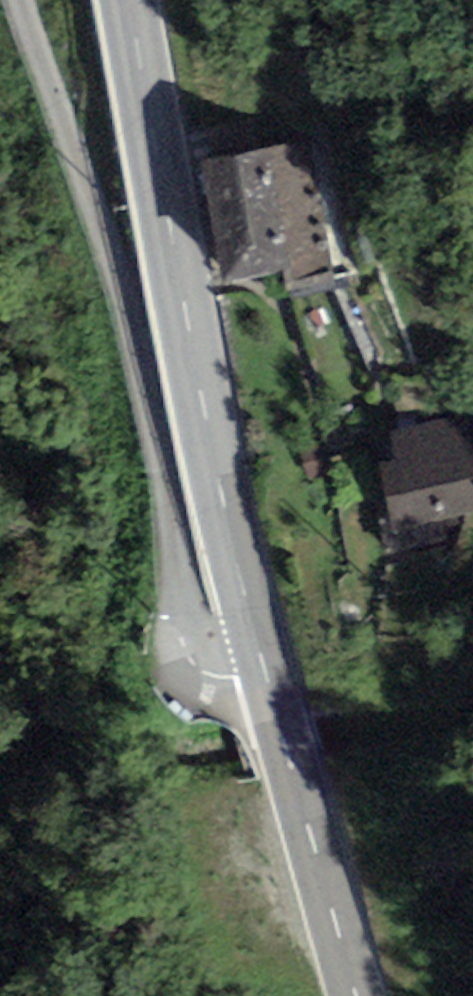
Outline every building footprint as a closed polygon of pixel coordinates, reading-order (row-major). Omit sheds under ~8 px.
[(201,160),(226,281),(283,270),(287,293),(335,284),(330,260),(305,140),(201,160)] [(472,515),(472,444),(461,446),(456,417),(387,431),(393,459),(379,462),(393,532),(472,515)]
